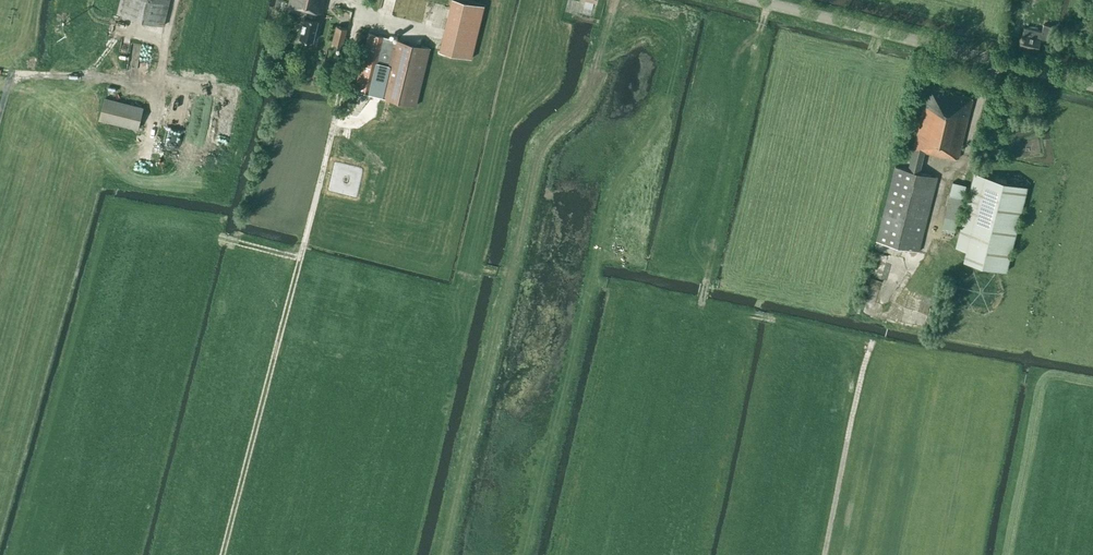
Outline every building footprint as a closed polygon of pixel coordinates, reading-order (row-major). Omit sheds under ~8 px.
[(169,5),(170,0),(120,0),(117,14),(163,25),(169,5)] [(322,12),(324,0),(290,0),(289,4),(308,8),(306,17),(305,16),(300,37),(313,40),(318,20),(317,19),(319,11),(322,12)] [(439,50),(471,58),(484,5),(466,0),(452,0),(439,50)] [(1040,37),(1048,39),(1051,26),(1043,24),(1042,31),(1024,27),(1019,46),(1037,50),(1040,37)] [(347,28),(336,25),(332,42),(330,50),(341,52),(347,28)] [(395,39),(384,36),(368,32),(354,89),(370,93),(381,96),(416,105),(430,48),(395,39)] [(945,155),(958,158),(973,98),(928,87),(913,149),(914,149),(908,169),(895,166),(876,240),(919,251),(937,177),(919,172),(924,152),(945,157),(945,155)] [(100,119),(138,128),(143,107),(105,97),(100,119)] [(210,110),(210,99),(194,100),(195,117),(202,117),(202,110),(210,110)] [(191,155),(203,154),(202,143),(191,143),(191,155)] [(135,158),(144,150),(141,146),(131,154),(135,158)] [(974,173),(955,247),(966,250),(964,260),(1006,271),(1027,186),(974,173)] [(966,185),(952,182),(940,233),(954,236),(966,185)] [(873,268),(884,271),(888,255),(877,253),(873,268)] [(871,278),(867,293),(876,295),(880,281),(871,278)]
